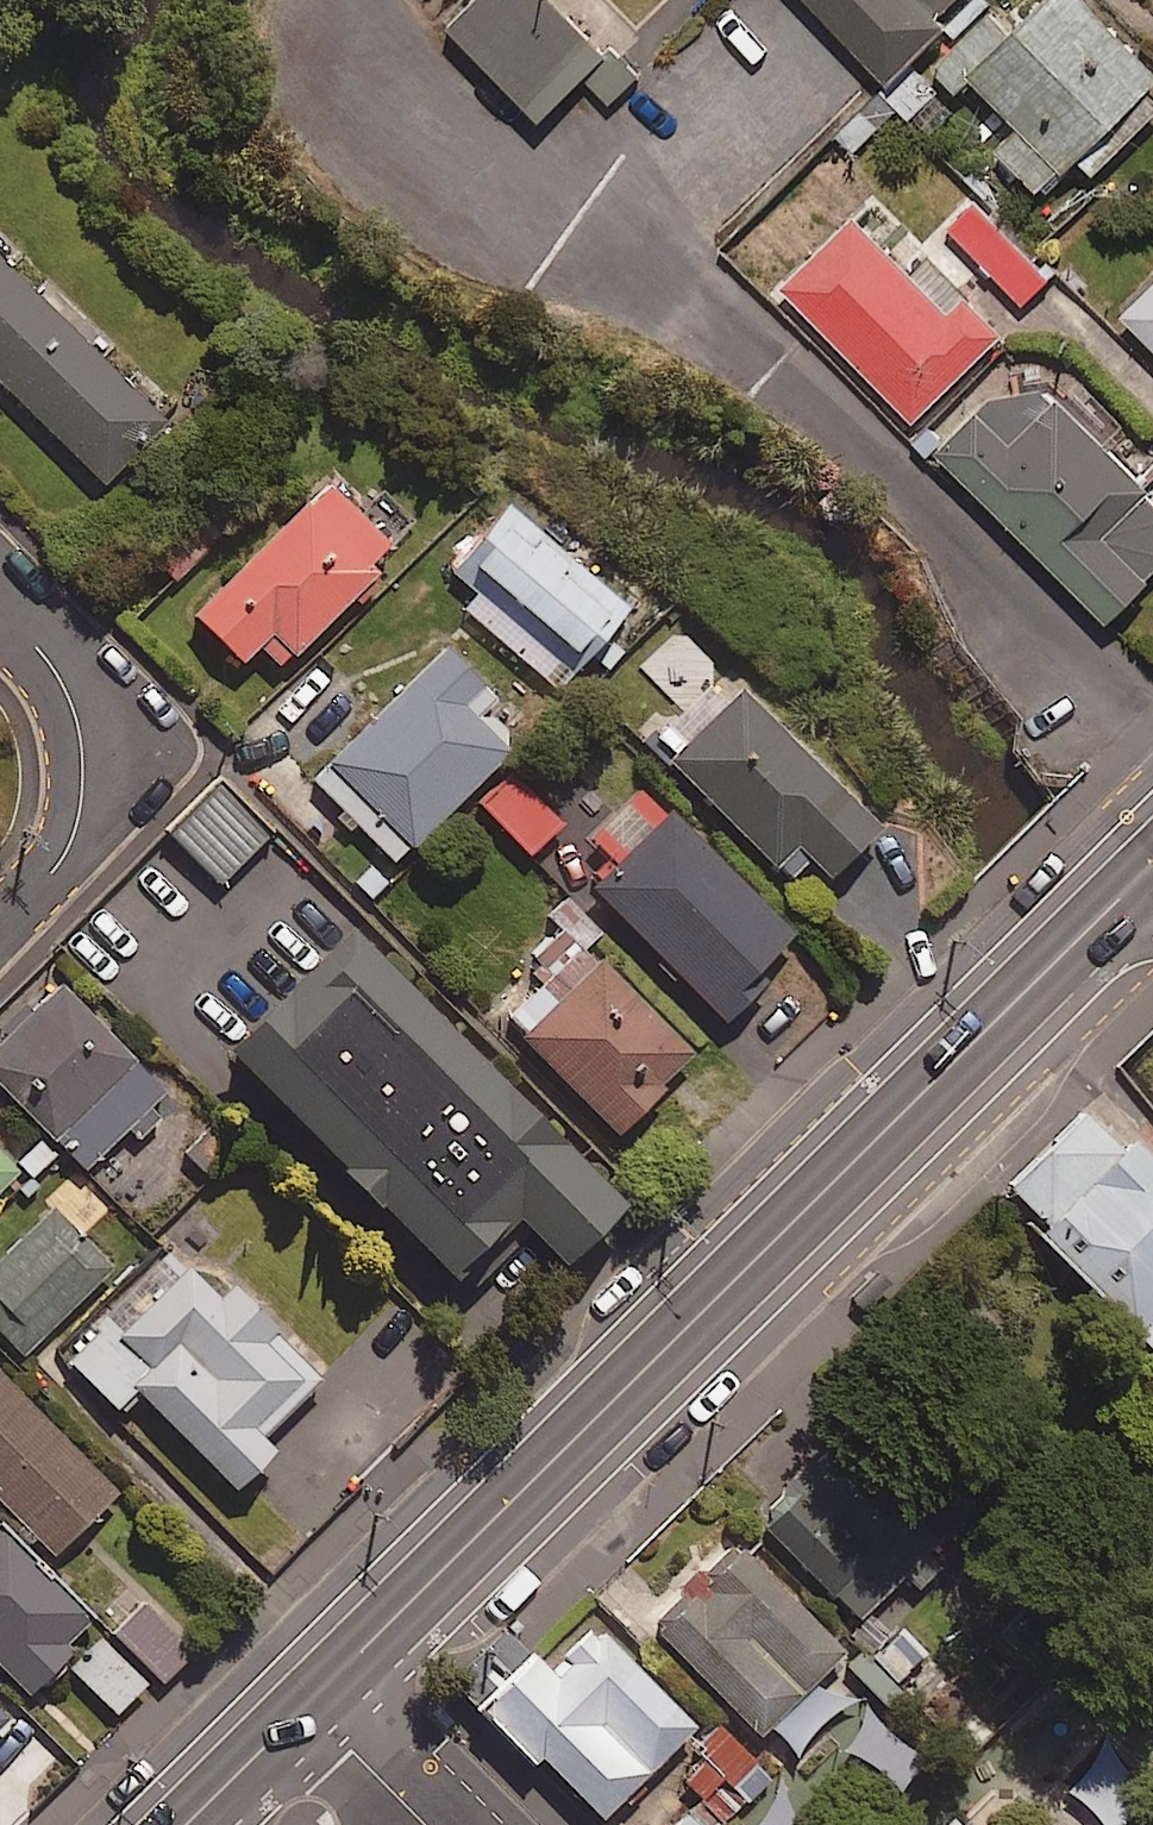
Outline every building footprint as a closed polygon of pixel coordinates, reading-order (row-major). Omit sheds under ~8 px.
[(553,0),(472,0),(446,25),(536,119),(581,76),(607,102),(635,74),(610,48),(605,53),(553,0)] [(886,85),(945,25),(938,19),(958,0),(806,0),(886,85)] [(1085,0),(1046,0),(1014,32),(992,10),(933,69),(957,93),(968,82),(1016,129),(996,149),(1040,193),(1062,172),(1065,174),(1079,160),(1095,175),(1152,118),(1152,96),(1148,91),(1152,87),(1152,68),(1085,0)] [(975,202),(948,229),(1023,305),(1050,278),(975,202)] [(854,212),(778,287),(913,422),(1001,336),(927,262),(912,277),(900,265),(921,244),(899,223),(882,240),(854,212)] [(0,256),(0,379),(100,477),(161,415),(0,256)] [(1129,318),(1152,342),(1152,294),(1129,318)] [(937,453),(1108,623),(1152,578),(1152,501),(1150,498),(1152,494),(1152,493),(1061,400),(1056,404),(1043,390),(991,399),(937,453)] [(399,542),(331,470),(190,605),(238,655),(256,638),(276,659),(399,542)] [(625,600),(504,501),(450,567),(476,588),(461,607),(555,684),(625,600)] [(483,679),(442,637),(308,770),(392,855),(509,739),(466,695),(483,679)] [(877,820),(737,680),(665,752),(785,872),(807,850),(827,870),(877,820)] [(559,819),(511,766),(478,797),(526,850),(559,819)] [(267,828),(218,778),(167,828),(217,878),(267,828)] [(789,926),(669,806),(592,883),(723,1014),(753,983),(742,973),(789,926)] [(227,1061),(454,1292),(520,1228),(565,1274),(626,1215),(353,937),(227,1061)] [(690,1046),(579,937),(503,1015),(615,1124),(690,1046)] [(68,979),(37,1007),(29,999),(3,1025),(11,1034),(0,1044),(0,1078),(87,1170),(134,1125),(141,1133),(161,1114),(154,1106),(173,1088),(68,979)] [(1002,1186),(1128,1324),(1152,1301),(1152,1146),(1104,1093),(1002,1186)] [(247,1140),(223,1115),(187,1150),(212,1175),(247,1140)] [(0,1145),(0,1194),(25,1170),(0,1145)] [(55,1206),(0,1261),(0,1325),(27,1352),(115,1264),(82,1231),(89,1223),(72,1207),(64,1215),(55,1206)] [(192,1266),(172,1247),(95,1324),(100,1329),(71,1358),(122,1408),(141,1389),(241,1488),(283,1446),(271,1433),(327,1376),(280,1330),(284,1326),(239,1282),(227,1294),(195,1262),(192,1266)] [(0,1362),(0,1495),(60,1556),(127,1490),(0,1362)] [(845,1441),(762,1517),(853,1617),(936,1541),(845,1441)] [(34,1694),(44,1684),(53,1684),(70,1668),(70,1660),(81,1649),(73,1642),(101,1615),(8,1521),(0,1529),(0,1660),(34,1694)] [(731,1529),(646,1606),(754,1725),(839,1648),(731,1529)] [(192,1647),(139,1593),(107,1624),(160,1678),(192,1647)] [(586,1631),(545,1672),(506,1633),(451,1688),(477,1713),(473,1717),(533,1775),(541,1767),(600,1824),(604,1824),(696,1733),(601,1638),(597,1642),(586,1631)] [(150,1680),(102,1635),(71,1667),(119,1713),(150,1680)] [(1104,1742),(1064,1780),(1107,1824),(1117,1824),(1152,1792),(1104,1742)]
